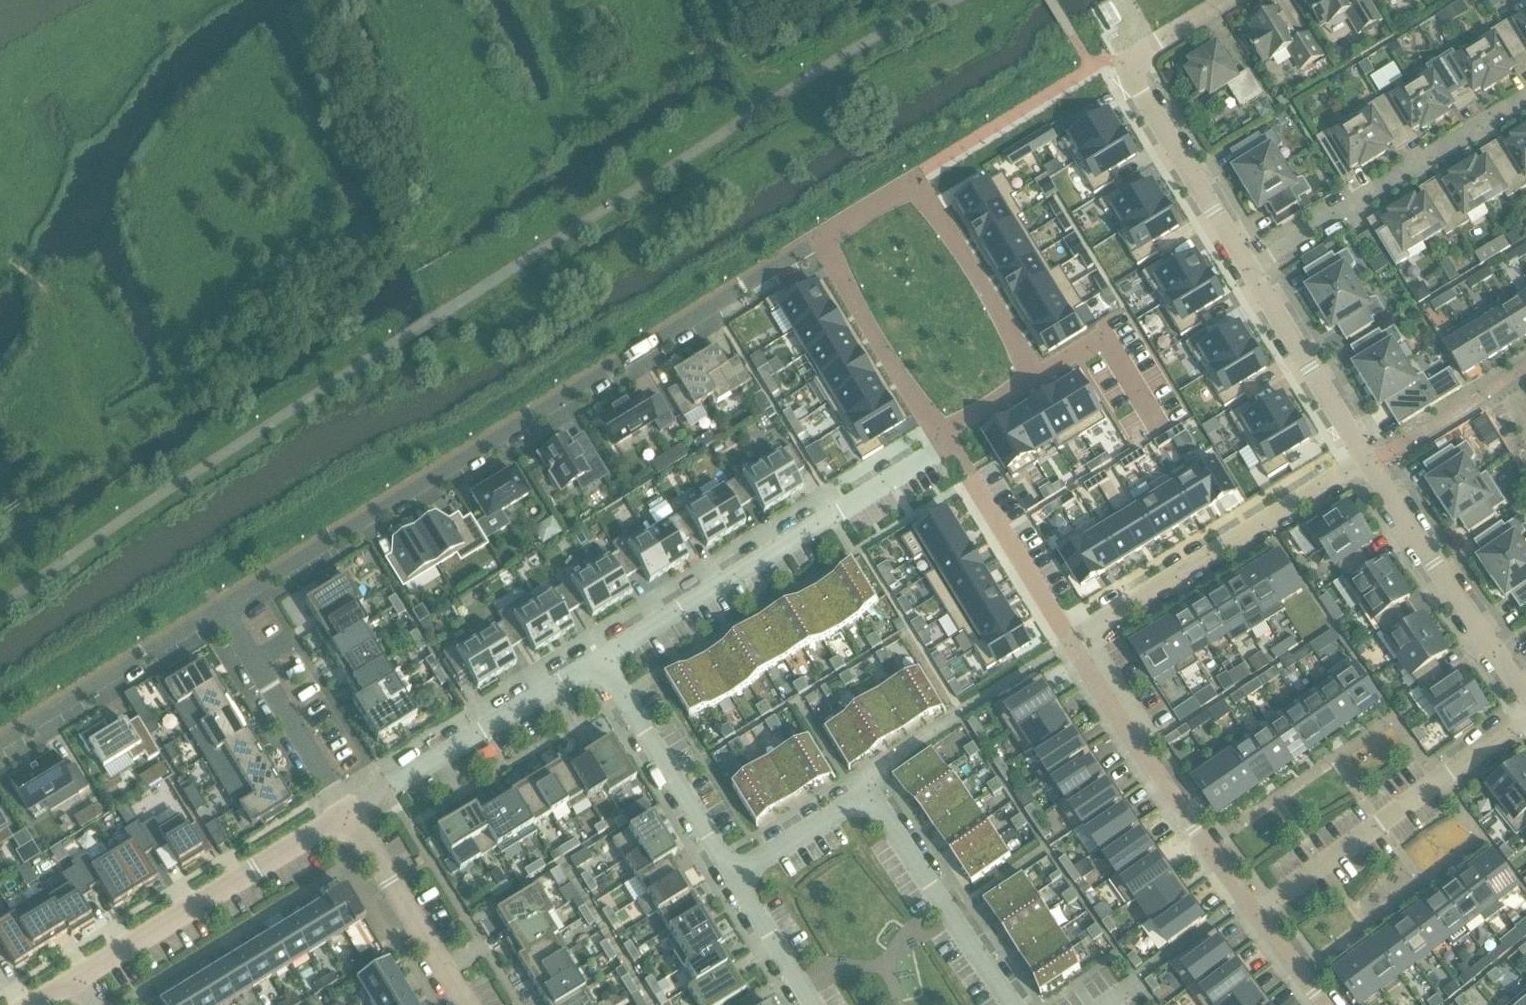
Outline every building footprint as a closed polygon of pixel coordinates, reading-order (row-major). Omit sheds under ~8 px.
[(1329,25),(1347,14),(1360,35),(1380,22),(1367,0),(1356,7),(1351,0),(1314,0),(1307,4),(1321,27),(1328,23),(1329,25)] [(1468,13),(1461,2),(1449,9),(1456,20),(1468,13)] [(1271,60),(1289,49),(1302,70),(1322,58),(1309,36),(1298,42),(1277,9),(1272,13),(1270,9),(1253,19),(1256,23),(1250,26),(1256,36),(1249,40),(1263,62),(1270,58),(1271,60)] [(1456,20),(1449,9),(1437,16),(1444,27),(1456,20)] [(1502,26),(1520,55),(1525,52),(1525,18),(1516,24),(1513,19),(1502,26)] [(1494,38),(1474,50),(1497,86),(1509,79),(1507,75),(1515,70),(1510,62),(1520,55),(1502,26),(1491,33),(1494,38)] [(1396,43),(1389,47),(1398,61),(1405,57),(1396,43)] [(1211,97),(1228,87),(1241,107),(1262,94),(1249,73),(1238,79),(1217,46),(1190,63),(1194,69),(1187,73),(1201,95),(1207,91),(1211,97)] [(1452,57),(1441,64),(1459,93),(1469,87),(1474,95),(1482,90),(1484,94),(1497,86),(1474,50),(1455,62),(1452,57)] [(1366,62),(1358,67),(1365,79),(1373,74),(1366,62)] [(1432,76),(1413,88),(1435,124),(1448,116),(1445,112),(1453,107),(1448,99),(1459,93),(1441,64),(1430,71),(1432,76)] [(1337,79),(1328,85),(1334,95),(1340,91),(1341,86),(1337,79)] [(1391,95),(1379,102),(1397,131),(1408,124),(1412,132),(1421,127),(1423,131),(1435,124),(1413,88),(1394,99),(1391,95)] [(1284,98),(1277,102),(1282,111),(1290,107),(1284,98)] [(1310,98),(1299,105),(1304,112),(1314,106),(1310,98)] [(1371,113),(1352,125),(1374,161),(1386,154),(1384,150),(1392,145),(1387,137),(1397,131),(1379,102),(1368,109),(1371,113)] [(1267,103),(1256,109),(1262,120),(1273,114),(1267,103)] [(1109,114),(1062,142),(1075,164),(1122,135),(1109,114)] [(1374,161),(1352,125),(1332,137),(1329,132),(1318,140),(1335,169),(1346,162),(1351,170),(1359,165),(1362,169),(1374,161)] [(1050,129),(1028,143),(1034,153),(1056,140),(1050,129)] [(1240,181),(1246,191),(1283,168),(1275,154),(1282,145),(1274,131),(1262,139),(1259,135),(1234,150),(1243,165),(1235,170),(1241,180),(1240,181)] [(1501,163),(1519,192),(1525,188),(1525,134),(1525,132),(1512,140),(1515,143),(1507,148),(1512,157),(1501,163)] [(1122,135),(1075,164),(1094,196),(1115,183),(1109,173),(1135,157),(1122,135)] [(1028,143),(1006,156),(1012,167),(1034,153),(1028,143)] [(1057,161),(1044,169),(1050,179),(1063,171),(1057,161)] [(1476,162),(1464,170),(1486,206),(1505,194),(1508,199),(1519,192),(1501,163),(1491,169),(1486,161),(1478,166),(1476,162)] [(1283,168),(1246,191),(1252,201),(1253,200),(1260,210),(1264,207),(1268,205),(1276,219),(1281,227),(1303,213),(1298,207),(1296,203),(1299,200),(1312,193),(1308,187),(1303,179),(1292,182),(1283,168)] [(1450,194),(1440,200),(1458,229),(1469,223),(1466,218),(1486,206),(1464,170),(1451,177),(1453,181),(1445,186),(1450,194)] [(1003,174),(957,202),(970,223),(1011,197),(1012,198),(1016,196),(1015,195),(1003,174)] [(1047,175),(1035,183),(1039,190),(1051,182),(1047,175)] [(1119,191),(1099,203),(1106,214),(1110,211),(1122,231),(1123,232),(1165,206),(1152,185),(1126,201),(1119,191)] [(970,223),(969,223),(979,239),(981,241),(1019,218),(1019,219),(1023,217),(1023,216),(1012,198),(1011,197),(970,223)] [(1414,200),(1402,207),(1424,243),(1444,232),(1447,236),(1458,229),(1440,200),(1430,207),(1425,199),(1417,204),(1414,200)] [(1056,202),(1048,207),(1057,220),(1064,216),(1056,202)] [(1122,231),(1118,234),(1118,235),(1138,267),(1158,254),(1152,244),(1179,228),(1166,206),(1165,206),(1123,232),(1122,231)] [(1424,243),(1402,207),(1390,215),(1392,219),(1384,224),(1389,232),(1378,238),(1396,267),(1408,260),(1405,255),(1424,243)] [(1064,216),(1057,220),(1065,234),(1073,230),(1064,216)] [(1019,218),(981,241),(992,260),(1030,237),(1019,219),(1019,218)] [(1515,231),(1506,236),(1512,247),(1522,241),(1515,231)] [(1357,240),(1362,250),(1374,243),(1368,233),(1357,240)] [(1030,237),(992,260),(1003,278),(1041,255),(1030,237)] [(1494,243),(1475,255),(1482,266),(1501,254),(1494,243)] [(1082,246),(1070,253),(1074,260),(1079,257),(1087,253),(1082,246)] [(1515,253),(1519,260),(1525,256),(1525,249),(1525,247),(1515,253)] [(1313,300),(1319,310),(1357,287),(1348,273),(1356,264),(1347,251),(1335,258),(1332,254),(1307,270),(1316,285),(1308,290),(1314,299),(1313,300)] [(1087,253),(1079,257),(1088,270),(1095,266),(1087,253)] [(1519,260),(1515,253),(1504,260),(1509,267),(1519,260)] [(1003,278),(1015,297),(1015,296),(1052,273),(1052,272),(1041,255),(1003,278)] [(1163,262),(1143,274),(1162,306),(1209,277),(1196,255),(1169,272),(1163,262)] [(1383,256),(1369,264),(1376,276),(1390,267),(1383,256)] [(1052,273),(1015,296),(1026,315),(1072,287),(1061,268),(1060,267),(1052,272),(1052,273)] [(1488,270),(1478,276),(1482,283),(1492,277),(1488,270)] [(1101,276),(1094,280),(1102,294),(1109,290),(1101,276)] [(1482,283),(1478,276),(1468,282),(1472,289),(1482,283)] [(1209,277),(1162,306),(1181,338),(1202,325),(1196,315),(1222,298),(1209,277)] [(784,291),(766,303),(772,313),(780,308),(782,310),(771,316),(784,337),(794,331),(795,331),(832,309),(817,285),(792,300),(786,290),(784,291)] [(1072,287),(1026,315),(1037,333),(1075,310),(1076,311),(1084,306),(1083,305),(1072,287)] [(1357,287),(1319,310),(1325,320),(1327,319),(1333,329),(1341,324),(1350,339),(1372,326),(1369,322),(1385,312),(1377,299),(1365,301),(1357,287)] [(1419,287),(1411,292),(1418,304),(1430,297),(1425,288),(1419,287)] [(1109,290),(1102,294),(1110,308),(1118,303),(1109,290)] [(1451,292),(1441,298),(1445,306),(1455,299),(1451,292)] [(1445,306),(1441,298),(1431,305),(1435,312),(1445,306)] [(1500,313),(1518,342),(1525,337),(1525,313),(1519,301),(1500,313)] [(1496,306),(1478,317),(1500,353),(1518,342),(1500,313),(1496,306)] [(832,309),(795,331),(809,354),(845,332),(846,332),(832,309)] [(1037,333),(1049,353),(1087,330),(1076,311),(1075,310),(1037,333)] [(1478,317),(1459,328),(1482,365),(1500,353),(1478,317)] [(1206,332),(1186,345),(1205,377),(1252,348),(1239,326),(1213,343),(1206,332)] [(1360,377),(1366,387),(1404,364),(1395,350),(1403,341),(1394,327),(1378,337),(1376,333),(1354,346),(1364,361),(1355,366),(1362,376),(1360,377)] [(1482,365),(1459,328),(1440,340),(1462,377),(1482,365)] [(845,332),(809,354),(822,376),(823,377),(859,354),(845,332)] [(725,366),(714,348),(693,361),(714,395),(713,396),(717,402),(750,382),(736,359),(725,366)] [(1252,348),(1205,377),(1225,408),(1245,396),(1239,386),(1266,369),(1253,348),(1252,348)] [(822,376),(814,381),(814,382),(828,405),(873,377),(860,354),(859,354),(823,377),(822,376)] [(714,395),(693,361),(672,374),(678,384),(666,392),(683,419),(697,410),(695,407),(713,396),(714,395)] [(1404,364),(1366,387),(1372,397),(1374,396),(1380,406),(1388,401),(1403,425),(1461,389),(1450,370),(1428,383),(1424,375),(1412,378),(1404,364)] [(767,366),(756,372),(762,383),(770,378),(773,376),(767,366)] [(873,377),(828,405),(842,427),(887,400),(873,377)] [(1079,377),(1055,392),(1083,437),(1106,422),(1079,377)] [(770,378),(762,383),(771,396),(778,392),(770,378)] [(1055,392),(1032,406),(1055,442),(1054,443),(1059,451),(1060,451),(1083,437),(1055,392)] [(611,411),(597,419),(614,446),(654,422),(660,432),(675,423),(658,396),(645,404),(638,394),(625,402),(611,410),(611,411)] [(1250,403),(1229,416),(1249,448),(1296,419),(1283,397),(1256,414),(1250,403)] [(887,400),(842,427),(863,461),(884,449),(877,439),(902,424),(902,423),(887,400)] [(765,401),(757,405),(762,413),(770,408),(765,401)] [(1032,406),(1010,420),(1032,456),(1033,456),(1054,443),(1055,442),(1032,406)] [(803,408),(792,415),(796,421),(807,415),(803,408)] [(771,409),(764,413),(768,420),(775,416),(771,409)] [(789,410),(782,414),(790,428),(798,424),(796,421),(792,415),(789,410)] [(1296,419),(1249,448),(1268,479),(1289,467),(1282,457),(1309,440),(1296,419)] [(986,434),(1013,479),(1037,464),(1038,464),(1033,456),(1032,456),(1010,420),(986,434)] [(798,424),(790,428),(797,438),(804,434),(798,424)] [(1182,426),(1168,434),(1173,442),(1186,433),(1182,426)] [(710,433),(694,443),(699,451),(714,442),(710,433)] [(1186,433),(1173,442),(1179,452),(1193,444),(1186,433)] [(1168,434),(1154,443),(1159,450),(1173,442),(1168,434)] [(543,453),(538,456),(547,470),(546,470),(549,474),(549,473),(551,476),(548,478),(556,490),(559,489),(560,491),(587,475),(585,472),(600,463),(586,441),(571,450),(565,440),(556,445),(554,443),(541,450),(543,453)] [(1443,441),(1435,446),(1438,452),(1446,447),(1443,441)] [(718,442),(710,446),(715,454),(722,450),(718,442)] [(1434,494),(1440,504),(1477,480),(1468,466),(1475,457),(1467,443),(1451,454),(1448,449),(1427,463),(1437,478),(1429,483),(1435,493),(1434,494)] [(680,447),(668,454),(674,465),(686,457),(680,447)] [(803,470),(789,447),(761,465),(783,501),(802,489),(793,476),(803,470)] [(1141,451),(1131,457),(1136,464),(1146,458),(1141,451)] [(1107,454),(1097,460),(1102,468),(1112,461),(1107,454)] [(1210,456),(1189,469),(1212,507),(1213,507),(1233,494),(1210,456)] [(1131,457),(1121,463),(1125,471),(1136,464),(1131,457)] [(1097,460),(1087,467),(1091,474),(1102,468),(1097,460)] [(782,501),(760,465),(732,482),(745,505),(755,499),(763,513),(782,501)] [(1172,480),(1171,480),(1194,518),(1212,507),(1189,469),(1172,480)] [(487,487),(472,497),(487,520),(528,495),(513,471),(498,481),(497,481),(487,487)] [(1105,473),(1095,480),(1099,487),(1109,480),(1105,473)] [(1477,480),(1440,504),(1447,514),(1448,513),(1455,522),(1463,517),(1472,532),(1493,518),(1491,514),(1506,504),(1486,474),(1477,480)] [(1168,476),(1149,488),(1151,492),(1153,492),(1176,529),(1194,518),(1171,480),(1172,480),(1170,476),(1168,476)] [(1095,480),(1084,486),(1089,493),(1099,487),(1095,480)] [(1144,480),(1127,491),(1134,503),(1157,541),(1176,529),(1153,492),(1151,492),(1149,488),(1144,480)] [(745,505),(732,482),(703,500),(725,536),(745,524),(736,511),(745,505)] [(1062,482),(1052,488),(1056,495),(1066,489),(1062,482)] [(1050,485),(1039,491),(1046,502),(1056,495),(1052,488),(1050,485)] [(1071,494),(1058,502),(1062,509),(1076,501),(1071,494)] [(725,536),(703,500),(675,518),(688,540),(698,534),(706,548),(725,536)] [(1058,502),(1044,511),(1048,518),(1062,509),(1058,502)] [(664,503),(648,513),(655,525),(672,515),(664,503)] [(1134,503),(1116,514),(1139,552),(1157,541),(1134,503)] [(1299,528),(1317,554),(1359,525),(1347,507),(1332,517),(1328,512),(1329,511),(1327,510),(1299,528)] [(947,512),(902,540),(914,561),(915,562),(923,557),(922,556),(960,532),(947,512)] [(1098,525),(1097,526),(1120,563),(1139,552),(1116,514),(1098,525)] [(434,516),(414,529),(437,566),(472,544),(476,552),(487,545),(470,518),(462,523),(457,516),(440,526),(434,516)] [(688,540),(674,518),(646,535),(668,571),(687,559),(679,546),(688,540)] [(552,519),(534,530),(543,545),(561,534),(552,519)] [(1492,580),(1525,556),(1525,552),(1519,541),(1525,532),(1516,519),(1501,530),(1498,526),(1478,540),(1488,554),(1480,560),(1486,569),(1485,570),(1492,580)] [(1095,521),(1076,533),(1102,574),(1120,563),(1097,526),(1098,525),(1096,521),(1095,521)] [(1324,550),(1343,577),(1363,563),(1357,553),(1371,543),(1359,525),(1317,554),(1318,555),(1324,550)] [(622,539),(612,544),(631,575),(640,569),(649,583),(668,571),(646,535),(646,534),(641,526),(621,538),(622,539)] [(414,529),(393,541),(400,551),(386,560),(403,587),(437,566),(414,529)] [(960,532),(922,556),(923,557),(933,573),(934,574),(971,551),(960,532)] [(1076,533),(1056,545),(1082,587),(1102,575),(1102,574),(1076,533)] [(603,550),(583,562),(588,570),(589,570),(611,606),(630,595),(622,581),(631,575),(617,553),(608,558),(603,550)] [(933,573),(925,578),(925,579),(937,597),(983,569),(971,551),(934,574),(933,573)] [(1258,568),(1281,605),(1302,592),(1279,555),(1258,568)] [(1492,580),(1498,590),(1500,589),(1506,598),(1514,593),(1524,607),(1525,606),(1525,556),(1492,580)] [(1363,563),(1343,577),(1362,605),(1397,580),(1385,562),(1374,570),(1367,560),(1363,563)] [(839,582),(861,618),(879,602),(854,562),(853,563),(855,567),(839,582)] [(888,563),(877,569),(884,580),(891,575),(894,573),(888,563)] [(1281,605),(1258,568),(1257,569),(1258,571),(1242,581),(1262,614),(1278,604),(1279,606),(1281,605)] [(983,569),(937,597),(948,616),(994,588),(983,569)] [(569,582),(560,588),(574,610),(583,605),(591,618),(611,606),(589,570),(588,570),(569,582)] [(891,575),(884,580),(890,590),(897,585),(891,575)] [(315,631),(316,632),(362,604),(349,582),(346,577),(305,602),(320,628),(315,631)] [(1362,605),(1381,632),(1405,616),(1398,606),(1409,598),(1397,580),(1362,605)] [(1224,591),(1244,625),(1262,614),(1242,581),(1224,591)] [(861,618),(839,582),(838,583),(820,594),(843,630),(860,619),(861,618)] [(527,596),(526,597),(554,642),(573,630),(564,616),(574,610),(560,588),(551,594),(550,593),(532,604),(527,596)] [(994,588),(948,616),(959,634),(960,635),(964,633),(963,632),(1005,606),(994,588)] [(1207,602),(1227,635),(1244,625),(1224,591),(1207,602)] [(802,605),(824,641),(843,630),(820,594),(802,605)] [(395,596),(394,596),(388,600),(393,609),(400,604),(395,596)] [(507,609),(498,615),(516,645),(526,640),(534,653),(554,642),(526,597),(507,609)] [(905,598),(898,603),(906,616),(913,612),(905,598)] [(462,608),(457,601),(452,604),(456,611),(462,608)] [(1189,613),(1210,646),(1227,635),(1207,602),(1189,613)] [(362,605),(362,604),(316,632),(327,649),(366,625),(356,609),(362,605)] [(405,613),(400,604),(393,609),(398,617),(405,613)] [(781,613),(803,649),(822,642),(824,641),(802,605),(781,613)] [(1337,605),(1328,611),(1335,623),(1344,616),(1337,605)] [(1005,606),(963,632),(964,633),(975,650),(1016,625),(1005,606)] [(424,609),(414,615),(419,624),(429,617),(424,609)] [(762,624),(785,660),(803,649),(781,613),(762,624)] [(1189,613),(1172,623),(1192,656),(1210,646),(1189,613)] [(472,636),(471,636),(496,677),(516,665),(507,651),(516,645),(498,615),(497,615),(502,623),(493,629),(493,628),(475,640),(472,636)] [(1405,616),(1381,632),(1399,660),(1435,636),(1423,618),(1412,626),(1405,616)] [(921,618),(911,624),(917,635),(925,630),(928,628),(921,618)] [(900,620),(895,624),(899,631),(905,628),(900,620)] [(1176,669),(1177,668),(1176,666),(1192,656),(1172,623),(1156,633),(1154,631),(1153,632),(1176,669)] [(744,636),(766,672),(785,660),(762,624),(744,636)] [(377,642),(366,625),(327,649),(337,667),(377,642)] [(1016,625),(975,650),(987,671),(1029,645),(1017,625),(1016,625)] [(925,630),(917,635),(926,648),(933,644),(925,630)] [(416,631),(409,635),(414,644),(421,639),(416,631)] [(1333,631),(1323,638),(1328,646),(1338,639),(1333,631)] [(1176,669),(1153,632),(1132,645),(1155,682),(1176,669)] [(883,644),(877,634),(871,637),(878,648),(883,644)] [(452,648),(442,654),(459,681),(468,675),(477,688),(496,677),(471,636),(452,648)] [(766,672),(744,636),(727,651),(749,687),(766,672)] [(1435,636),(1399,660),(1418,688),(1443,671),(1436,662),(1447,654),(1435,636)] [(878,648),(871,637),(866,641),(873,651),(878,648)] [(1292,638),(1281,645),(1286,654),(1288,652),(1297,647),(1292,638)] [(421,639),(414,644),(419,652),(426,648),(421,639)] [(377,642),(337,667),(348,684),(382,663),(372,646),(377,643),(377,642)] [(1281,645),(1271,652),(1276,660),(1278,659),(1286,654),(1281,645)] [(1309,646),(1300,653),(1305,660),(1314,654),(1309,646)] [(892,659),(886,649),(881,652),(887,662),(892,659)] [(709,662),(731,698),(749,687),(727,651),(709,662)] [(876,656),(882,666),(887,662),(881,652),(876,656)] [(1286,654),(1278,659),(1286,672),(1297,665),(1292,658),(1288,652),(1286,654)] [(939,653),(931,658),(940,671),(947,667),(939,653)] [(835,660),(841,670),(846,667),(840,657),(835,660)] [(1265,658),(1251,667),(1256,675),(1270,666),(1265,658)] [(841,670),(835,660),(830,663),(836,673),(841,670)] [(209,671),(208,672),(202,662),(190,670),(187,666),(174,674),(161,681),(176,705),(173,707),(173,708),(217,681),(217,680),(211,671),(211,670),(209,671)] [(731,698),(709,662),(691,673),(690,673),(712,709),(713,709),(731,698)] [(382,663),(348,684),(358,700),(353,704),(354,705),(393,680),(382,663)] [(437,666),(430,670),(435,678),(442,674),(437,666)] [(1246,666),(1236,673),(1242,682),(1252,676),(1246,666)] [(947,667),(940,671),(948,685),(956,681),(947,667)] [(1272,670),(1263,676),(1268,685),(1280,677),(1275,668),(1272,670)] [(1355,668),(1334,682),(1359,718),(1380,704),(1355,668)] [(1443,671),(1418,688),(1437,716),(1473,691),(1461,674),(1450,681),(1443,671)] [(844,675),(851,685),(856,682),(849,672),(844,675)] [(899,681),(921,717),(942,709),(945,713),(946,712),(922,672),(899,681)] [(665,677),(690,718),(712,709),(690,673),(669,681),(667,677),(665,677)] [(440,687),(447,683),(447,682),(442,674),(435,678),(440,687)] [(1226,674),(1216,680),(1225,693),(1234,687),(1226,674)] [(839,678),(845,689),(851,685),(844,675),(839,678)] [(1042,675),(993,707),(1010,733),(1059,702),(1042,675)] [(798,682),(804,693),(810,689),(803,679),(798,682)] [(403,698),(393,680),(354,705),(364,722),(403,698)] [(1258,680),(1245,688),(1251,696),(1263,688),(1258,680)] [(233,706),(234,706),(233,705),(229,707),(225,700),(228,698),(227,697),(217,681),(173,708),(188,733),(233,706)] [(880,692),(902,728),(920,717),(921,717),(899,681),(898,681),(880,692)] [(804,693),(798,682),(793,685),(799,696),(804,693)] [(1359,718),(1334,682),(1333,683),(1334,685),(1319,696),(1341,728),(1357,717),(1358,719),(1359,718)] [(832,696),(826,686),(821,689),(827,699),(832,696)] [(1211,689),(1203,694),(1209,704),(1218,698),(1211,689)] [(1240,691),(1229,699),(1234,707),(1245,700),(1240,691)] [(1437,716),(1454,741),(1462,735),(1474,727),(1469,720),(1485,709),(1473,691),(1437,716)] [(902,728),(880,692),(861,704),(884,740),(902,728)] [(1319,696),(1302,708),(1324,740),(1341,728),(1319,696)] [(412,712),(403,698),(364,722),(377,742),(416,718),(413,712),(412,712)] [(153,721),(140,700),(130,706),(143,727),(153,721)] [(772,712),(766,702),(761,705),(767,715),(772,712)] [(1059,702),(1010,733),(1024,755),(1073,723),(1059,702)] [(1223,703),(1212,710),(1220,721),(1231,714),(1223,703)] [(845,718),(867,755),(867,754),(884,740),(861,704),(845,718)] [(756,708),(762,718),(767,715),(761,705),(756,708)] [(233,706),(188,733),(204,759),(248,732),(248,731),(249,731),(249,730),(245,733),(240,725),(243,724),(242,722),(233,706)] [(1184,707),(1174,713),(1180,723),(1190,716),(1184,707)] [(1302,708),(1285,719),(1307,751),(1324,740),(1302,708)] [(1206,713),(1186,726),(1191,733),(1192,735),(1211,722),(1206,713)] [(770,720),(777,730),(782,727),(775,717),(770,720)] [(824,731),(833,746),(849,771),(851,770),(848,766),(867,755),(845,718),(824,731)] [(975,718),(968,723),(979,741),(986,737),(975,718)] [(1307,751),(1285,719),(1268,731),(1291,763),(1307,751)] [(765,723),(772,733),(777,730),(770,720),(765,723)] [(104,722),(79,738),(88,754),(93,751),(103,769),(127,754),(132,762),(145,755),(125,721),(123,723),(122,721),(121,722),(122,723),(120,724),(120,722),(119,723),(120,724),(118,725),(118,724),(117,724),(118,726),(109,731),(104,722)] [(153,721),(143,727),(149,737),(159,731),(153,721)] [(1024,756),(1033,750),(1049,774),(1089,748),(1073,723),(1024,755),(1024,756)] [(724,728),(730,738),(736,735),(729,724),(724,728)] [(1177,733),(1165,740),(1169,747),(1181,739),(1190,733),(1186,727),(1177,733)] [(730,738),(724,728),(719,731),(725,741),(730,738)] [(1412,733),(1420,745),(1427,740),(1419,729),(1412,733)] [(1291,763),(1268,731),(1252,743),(1274,775),(1291,763)] [(248,732),(204,759),(219,784),(264,757),(265,756),(264,755),(260,758),(256,751),(259,749),(258,747),(248,732)] [(581,749),(580,749),(608,795),(630,782),(635,779),(610,738),(585,754),(581,749)] [(734,743),(740,753),(745,749),(739,739),(734,743)] [(789,748),(811,784),(832,776),(834,781),(836,780),(811,740),(789,748)] [(728,746),(735,756),(740,753),(734,743),(728,746)] [(974,743),(964,750),(967,755),(977,748),(974,743)] [(1235,751),(1233,752),(1258,788),(1259,787),(1258,785),(1274,775),(1252,743),(1236,753),(1235,751)] [(178,759),(170,745),(163,749),(171,763),(178,759)] [(811,784),(789,748),(788,749),(770,760),(792,796),(810,785),(811,784)] [(977,748),(967,755),(970,760),(980,753),(977,748)] [(1089,748),(1049,774),(1066,799),(1057,805),(1057,806),(1106,774),(1089,748)] [(608,795),(580,749),(563,760),(587,799),(604,789),(608,796),(608,795)] [(931,750),(892,777),(893,778),(897,776),(910,794),(945,769),(931,750)] [(1213,766),(1193,780),(1218,816),(1238,802),(1258,788),(1233,752),(1213,766)] [(53,753),(9,781),(28,811),(71,784),(78,794),(88,788),(74,764),(64,770),(53,753)] [(1005,767),(998,755),(991,759),(998,771),(1005,767)] [(219,784),(235,809),(276,784),(276,783),(271,776),(274,774),(273,772),(264,757),(219,784)] [(563,760),(546,771),(570,810),(587,799),(563,760)] [(792,796),(770,760),(751,772),(773,808),(792,796)] [(1495,810),(1525,785),(1525,766),(1522,761),(1514,767),(1509,761),(1483,782),(1501,804),(1495,809),(1495,810)] [(170,773),(164,765),(152,772),(158,780),(170,773)] [(1013,778),(1005,767),(998,771),(1006,783),(1013,778)] [(945,769),(910,794),(926,809),(960,785),(945,769)] [(546,771),(528,781),(549,816),(566,806),(569,811),(570,810),(546,771)] [(773,808),(751,772),(733,788),(757,828),(758,827),(756,823),(773,808)] [(1106,774),(1057,806),(1074,831),(1123,798),(1106,773),(1106,774)] [(997,780),(987,786),(990,791),(1000,785),(997,780)] [(283,812),(281,809),(282,808),(292,802),(284,790),(279,782),(279,781),(278,782),(276,783),(276,784),(235,809),(235,810),(239,808),(251,827),(263,820),(264,819),(266,822),(273,818),(283,812)] [(528,781),(511,792),(532,826),(549,816),(528,781)] [(960,785),(926,809),(926,810),(938,827),(973,803),(961,786),(960,785)] [(993,796),(1004,790),(1000,785),(990,791),(993,796)] [(1517,836),(1525,829),(1525,785),(1495,810),(1517,836)] [(189,803),(199,797),(193,786),(183,793),(189,803)] [(511,792),(493,803),(514,837),(532,826),(511,792)] [(189,803),(195,813),(205,807),(199,797),(189,803)] [(1100,850),(1140,823),(1123,798),(1074,831),(1075,832),(1084,826),(1100,850)] [(514,837),(493,803),(477,813),(474,808),(473,808),(497,848),(514,837)] [(973,803),(938,827),(951,845),(986,821),(973,803)] [(95,819),(103,815),(96,804),(89,808),(95,819)] [(126,805),(118,810),(121,816),(130,811),(126,805)] [(1039,818),(1031,806),(1025,811),(1032,822),(1039,818)] [(497,848),(473,808),(456,819),(480,858),(497,848)] [(138,823),(137,823),(156,854),(167,847),(182,873),(195,864),(194,862),(203,856),(178,816),(158,828),(153,820),(141,828),(138,823)] [(1014,827),(1024,821),(1021,816),(1011,822),(1014,827)] [(664,837),(651,817),(612,841),(615,847),(616,847),(624,861),(664,837)] [(614,823),(618,829),(626,824),(622,818),(614,823)] [(1051,836),(1039,818),(1032,822),(1045,840),(1051,836)] [(480,858),(456,819),(435,832),(459,871),(466,867),(465,867),(480,858)] [(963,864),(998,839),(986,821),(951,845),(963,864)] [(1017,832),(1027,826),(1024,821),(1014,827),(1017,832)] [(204,828),(217,849),(227,843),(214,822),(204,828)] [(129,840),(109,852),(134,893),(143,888),(144,890),(158,882),(142,857),(152,851),(155,854),(156,854),(137,823),(123,832),(129,840)] [(598,835),(606,830),(602,823),(593,828),(598,835)] [(1140,823),(1100,850),(1117,874),(1109,880),(1109,881),(1157,848),(1140,823)] [(674,854),(664,837),(624,861),(635,878),(674,854)] [(575,839),(567,845),(571,852),(579,847),(575,839)] [(973,886),(1012,859),(998,839),(963,864),(974,879),(976,882),(972,884),(973,886)] [(32,842),(15,853),(23,866),(41,856),(32,842)] [(571,852),(567,845),(559,850),(563,857),(571,852)] [(1514,857),(1506,845),(1499,850),(1508,861),(1514,857)] [(1157,848),(1109,881),(1127,906),(1174,872),(1157,848)] [(592,860),(586,850),(570,860),(576,870),(592,860)] [(85,855),(71,864),(90,894),(91,893),(89,890),(99,884),(114,909),(127,901),(126,898),(134,893),(109,852),(90,864),(85,855)] [(675,855),(674,854),(635,878),(646,896),(680,875),(670,859),(675,855)] [(1492,854),(1472,870),(1498,905),(1518,889),(1492,854)] [(1074,868),(1066,857),(1059,862),(1067,873),(1074,868)] [(451,859),(445,863),(451,875),(458,871),(451,859)] [(540,861),(532,866),(536,873),(545,868),(540,861)] [(45,892),(44,892),(72,937),(80,932),(81,934),(95,926),(79,901),(90,894),(71,864),(73,869),(61,876),(66,884),(47,896),(45,892)] [(536,873),(532,866),(524,871),(528,878),(536,873)] [(1082,880),(1074,868),(1067,873),(1075,885),(1082,880)] [(1457,884),(1480,915),(1496,903),(1497,905),(1498,905),(1472,870),(1471,870),(1472,872),(1457,884)] [(1053,884),(1062,877),(1059,872),(1049,879),(1053,884)] [(1128,907),(1136,901),(1150,920),(1189,893),(1174,872),(1127,906),(1128,907)] [(592,881),(587,873),(580,877),(585,885),(592,881)] [(1000,918),(1035,894),(1022,874),(983,901),(984,902),(988,899),(1000,918)] [(691,892),(680,875),(646,896),(656,913),(691,892)] [(597,889),(592,881),(585,885),(590,894),(597,889)] [(502,894),(510,889),(506,882),(497,887),(502,894)] [(1457,884),(1441,896),(1464,927),(1480,915),(1457,884)] [(493,899),(502,894),(497,887),(489,892),(493,899)] [(552,914),(539,892),(540,892),(536,887),(496,912),(511,938),(506,941),(507,942),(552,914)] [(364,921),(345,888),(325,900),(345,933),(364,921)] [(1065,902),(1075,895),(1071,890),(1062,897),(1065,902)] [(44,892),(11,913),(36,953),(68,933),(71,938),(72,937),(44,892)] [(701,910),(691,892),(656,913),(667,931),(701,910)] [(1207,918),(1189,893),(1151,922),(1169,946),(1207,918)] [(1012,936),(1047,913),(1035,894),(1000,918),(1012,936)] [(1069,907),(1078,900),(1075,895),(1065,902),(1069,907)] [(1441,896),(1424,908),(1448,939),(1464,927),(1441,896)] [(325,900),(307,911),(326,944),(345,933),(325,900)] [(589,915),(584,907),(577,911),(582,919),(589,915)] [(613,916),(608,907),(601,912),(606,920),(613,916)] [(1424,908),(1408,920),(1431,952),(1448,939),(1424,908)] [(712,927),(701,910),(667,931),(677,947),(672,950),(672,951),(712,927)] [(307,911),(288,923),(308,955),(326,944),(307,911)] [(0,944),(15,969),(29,961),(27,959),(36,953),(11,913),(0,919),(0,944)] [(1047,913),(1012,936),(1024,954),(1060,931),(1047,913)] [(557,935),(547,918),(553,914),(552,914),(507,942),(517,959),(557,935)] [(582,919),(587,927),(594,923),(589,915),(582,919)] [(618,924),(613,916),(606,920),(611,928),(618,924)] [(1117,930),(1109,919),(1102,923),(1110,935),(1117,930)] [(1408,920),(1392,933),(1415,964),(1431,952),(1408,920)] [(288,923),(270,934),(290,966),(308,955),(288,923)] [(1096,925),(1087,932),(1090,937),(1100,930),(1096,925)] [(723,944),(712,927),(672,951),(683,969),(723,944)] [(1094,942),(1103,935),(1100,930),(1090,937),(1094,942)] [(1194,947),(1169,964),(1188,990),(1235,955),(1216,930),(1194,947)] [(1060,931),(1024,954),(1036,972),(1036,973),(1072,949),(1060,931)] [(1375,942),(1374,943),(1400,978),(1401,977),(1400,975),(1415,964),(1392,933),(1376,944),(1375,942)] [(290,966),(270,934),(251,945),(271,978),(290,966)] [(1510,934),(1501,942),(1508,952),(1518,945),(1510,934)] [(567,952),(557,935),(517,959),(528,976),(567,952)] [(611,950),(606,941),(599,946),(604,954),(611,950)] [(635,951),(630,942),(623,947),(628,955),(635,951)] [(1334,973),(1359,1004),(1364,1004),(1380,993),(1400,978),(1374,943),(1354,958),(1334,973)] [(733,962),(723,944),(683,969),(693,985),(687,989),(687,990),(733,962)] [(271,978),(251,945),(233,957),(253,989),(271,978)] [(1503,946),(1493,953),(1498,960),(1508,953),(1503,946)] [(1072,949),(1036,973),(1045,994),(1041,996),(1042,998),(1081,972),(1072,949)] [(375,958),(369,950),(359,956),(364,965),(375,958)] [(604,954),(609,962),(616,958),(611,950),(604,954)] [(640,959),(635,951),(628,955),(633,963),(640,959)] [(573,973),(563,956),(568,953),(567,952),(528,976),(539,994),(573,973)] [(1143,965),(1134,953),(1128,958),(1136,970),(1143,965)] [(1253,979),(1235,955),(1188,990),(1199,1004),(1219,1004),(1253,979)] [(364,965),(359,956),(349,962),(354,971),(364,965)] [(253,989),(233,957),(214,968),(234,1000),(253,989)] [(400,979),(388,960),(356,980),(368,999),(400,979)] [(687,990),(697,1004),(723,1004),(744,992),(729,966),(734,963),(733,962),(687,990)] [(1480,963),(1471,971),(1477,978),(1486,970),(1480,963)] [(1470,970),(1465,964),(1459,969),(1464,975),(1470,970)] [(622,967),(615,972),(625,989),(632,985),(622,967)] [(214,968),(196,979),(212,1004),(227,1004),(234,1000),(214,968)] [(1504,979),(1496,970),(1491,974),(1499,983),(1504,979)] [(1471,971),(1460,979),(1466,986),(1476,978),(1471,971)] [(338,981),(333,972),(322,979),(328,987),(338,981)] [(573,973),(539,994),(546,1004),(560,1004),(584,990),(573,973)] [(1491,974),(1487,977),(1494,987),(1499,983),(1491,974)] [(656,985),(651,977),(644,981),(649,990),(656,985)] [(1160,989),(1152,977),(1145,982),(1154,994),(1160,989)] [(196,979),(178,990),(187,1004),(212,1004),(196,979)] [(328,987),(322,979),(312,985),(317,993),(328,987)] [(400,979),(368,999),(372,1004),(399,1004),(412,998),(400,979)] [(1219,1004),(1261,1004),(1268,1000),(1268,999),(1265,1001),(1251,982),(1254,980),(1253,979),(1219,1004)] [(1455,983),(1444,991),(1450,999),(1461,990),(1455,983)] [(625,989),(630,997),(637,993),(632,985),(625,989)] [(661,994),(656,985),(649,990),(654,998),(661,994)] [(178,990),(158,1002),(160,1004),(187,1004),(178,990)] [(584,990),(560,1004),(593,1004),(584,990)] [(1514,1001),(1518,1004),(1525,1004),(1525,991),(1514,1001)] [(285,1002),(287,1004),(299,1004),(301,1004),(296,995),(285,1002)] [(1428,1003),(1430,1004),(1442,1004),(1444,1003),(1438,995),(1428,1003)] [(1459,999),(1464,1004),(1471,1004),(1464,996),(1459,999)]
